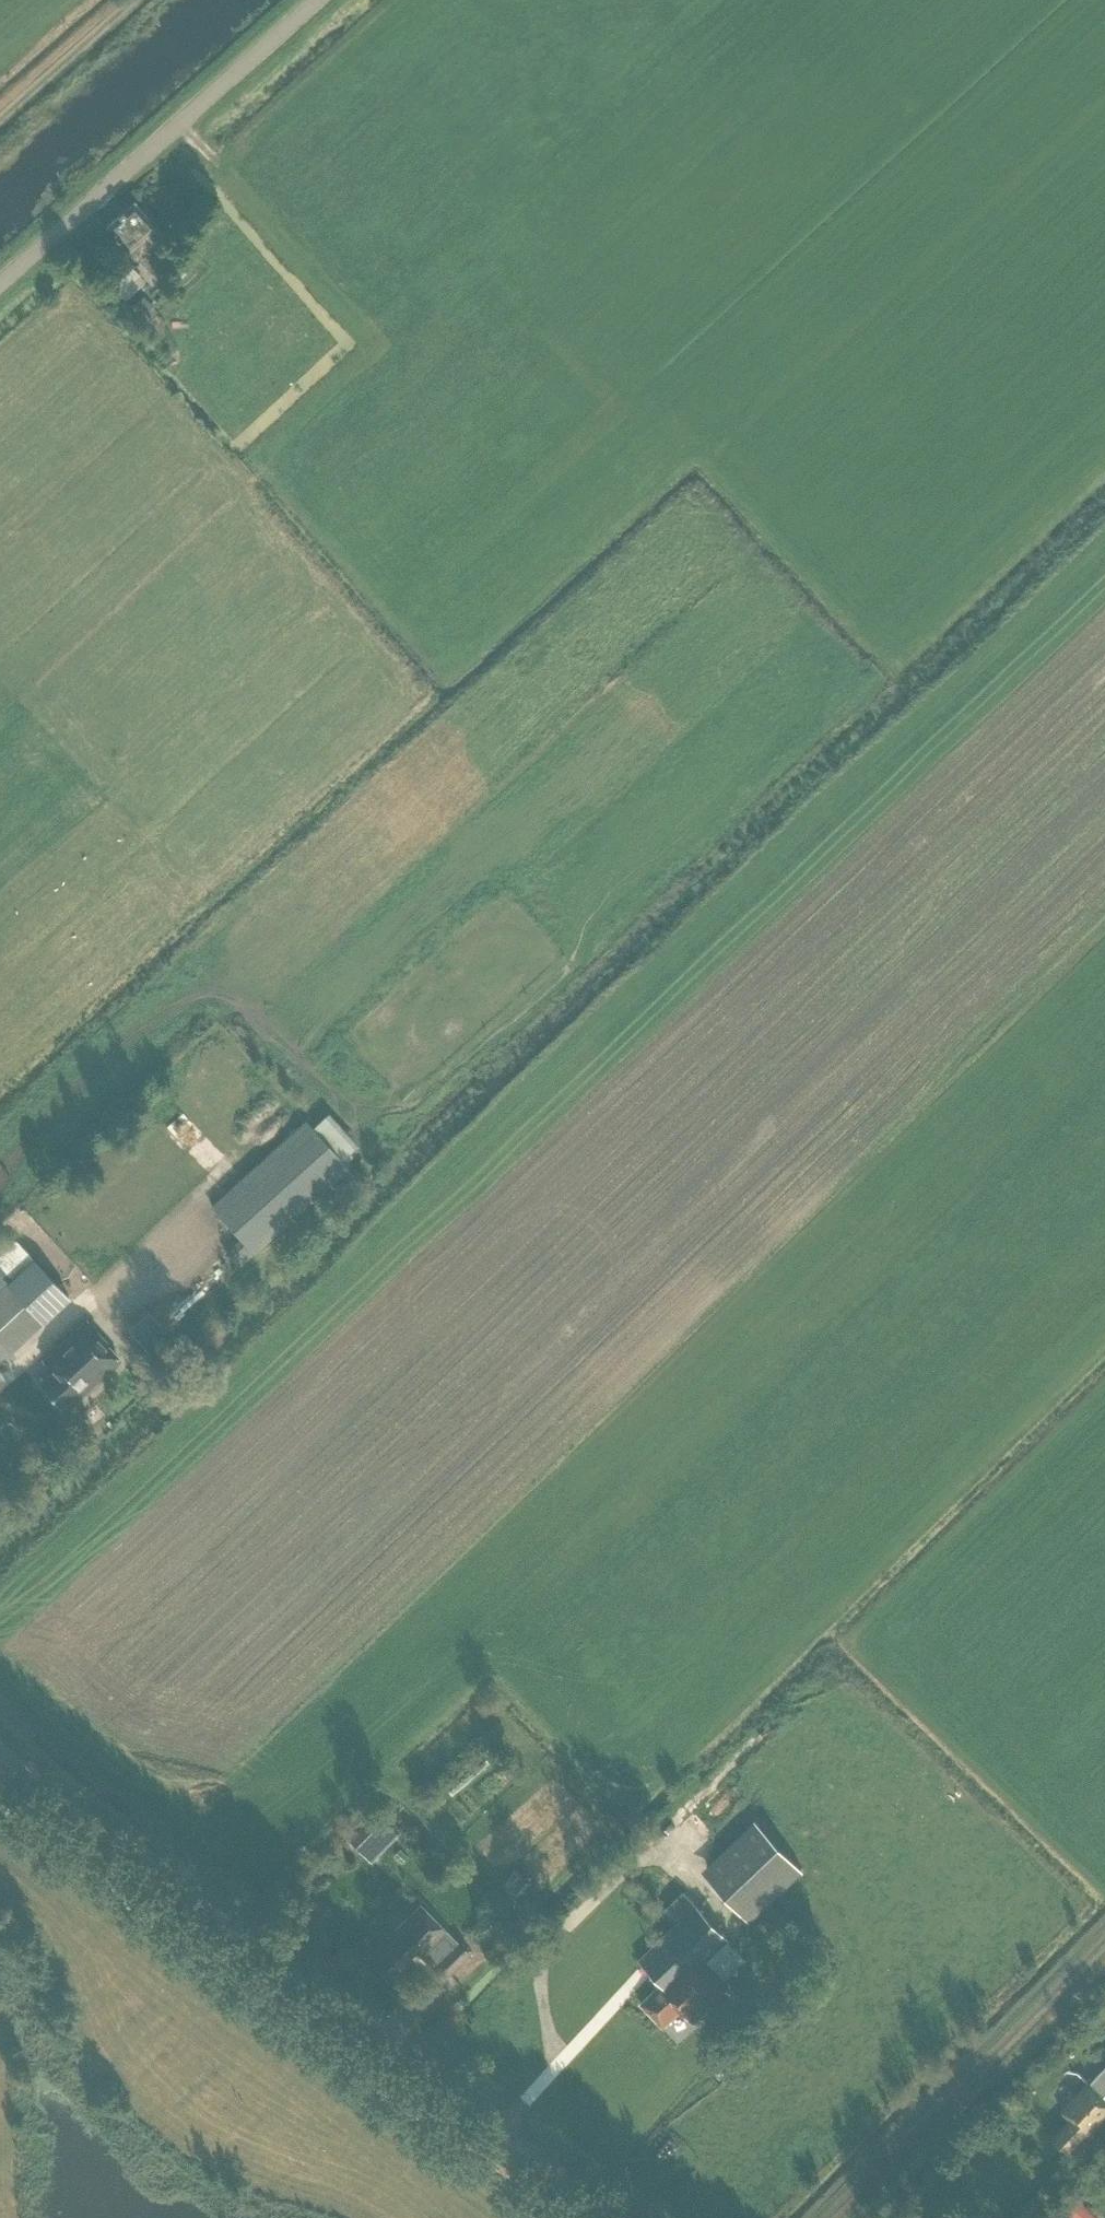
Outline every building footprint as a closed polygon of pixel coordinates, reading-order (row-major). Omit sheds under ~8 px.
[(171,263),(154,244),(164,235),(134,202),(107,226),(128,249),(129,248),(155,277),(171,263)] [(119,293),(139,274),(125,258),(104,276),(119,293)] [(147,322),(158,311),(143,295),(132,306),(147,322)] [(176,359),(183,352),(180,349),(182,347),(168,332),(158,341),(176,359)] [(212,1205),(252,1253),(346,1168),(340,1161),(359,1144),(330,1111),(312,1127),(306,1120),(256,1166),(212,1205)] [(69,1295),(17,1239),(0,1254),(0,1340),(10,1351),(69,1295)] [(153,1310),(129,1322),(139,1343),(164,1331),(153,1310)] [(75,1401),(119,1359),(108,1347),(110,1345),(86,1320),(44,1359),(55,1370),(39,1385),(62,1409),(72,1398),(75,1401)] [(363,1850),(389,1823),(375,1809),(349,1837),(363,1850)] [(702,1870),(751,1921),(804,1869),(756,1819),(702,1870)] [(695,2023),(729,1990),(724,1984),(750,1960),(684,1891),(666,1909),(678,1922),(640,1959),(662,1982),(641,2002),(664,2026),(681,2009),(695,2023)] [(469,1951),(420,1903),(368,1956),(389,1977),(415,1950),(443,1977),(469,1951)] [(769,1936),(777,1929),(766,1918),(759,1925),(769,1936)] [(1090,2082),(1087,2080),(1061,2109),(1071,2118),(1054,2136),(1069,2150),(1087,2131),(1089,2133),(1104,2116),(1104,2066),(1090,2082)] [(1079,2201),(1068,2212),(1075,2217),(1097,2217),(1079,2201)]
